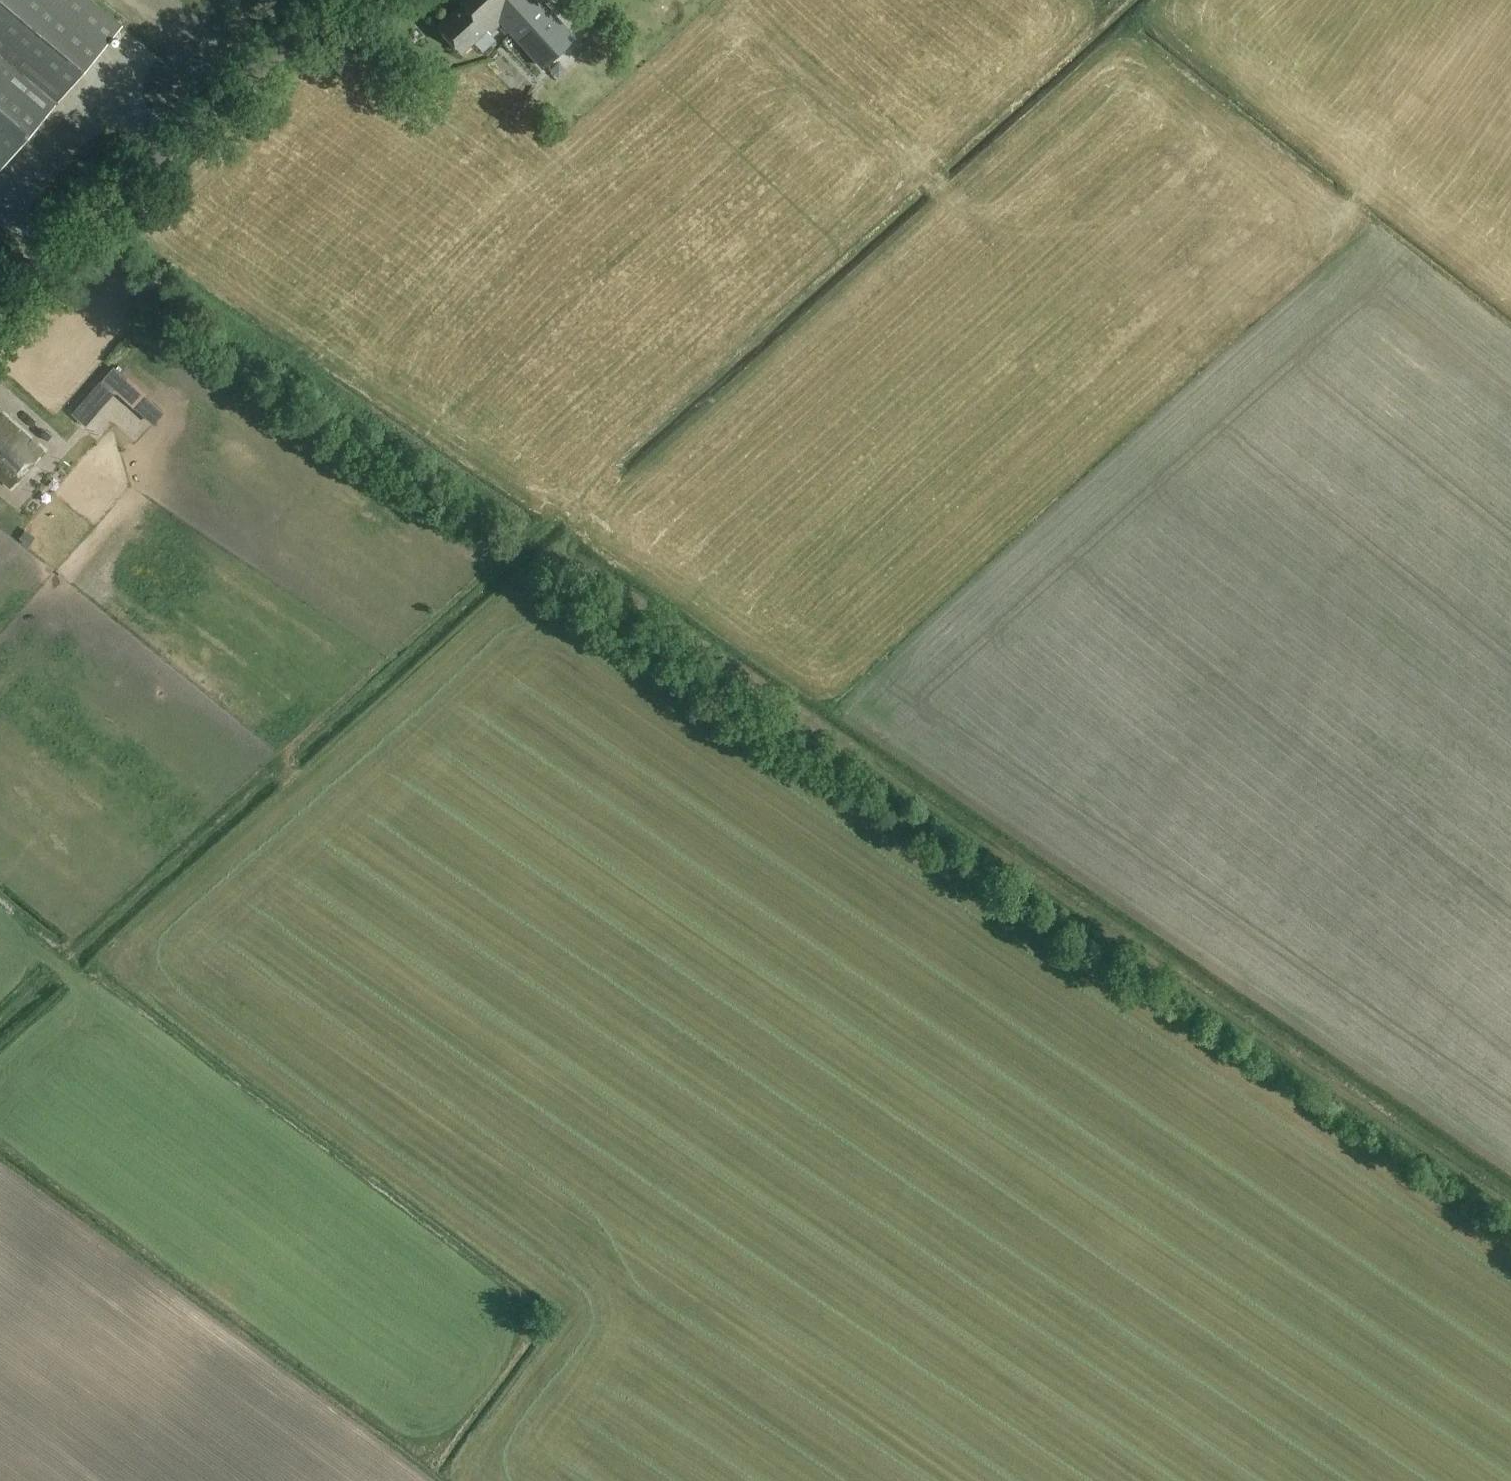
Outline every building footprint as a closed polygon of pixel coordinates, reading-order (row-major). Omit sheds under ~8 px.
[(121,26),(91,0),(0,0),(0,168),(121,26)] [(463,51),(474,40),(484,31),(486,29),(487,28),(491,31),(501,22),(503,20),(543,64),(573,37),(539,0),(463,0),(464,1),(461,3),(438,24),(463,51)] [(125,380),(120,375),(109,387),(108,386),(102,394),(95,387),(85,398),(98,410),(113,394),(115,395),(118,392),(135,408),(148,394),(128,376),(125,380)] [(9,486),(40,451),(0,415),(0,478),(9,486)]
